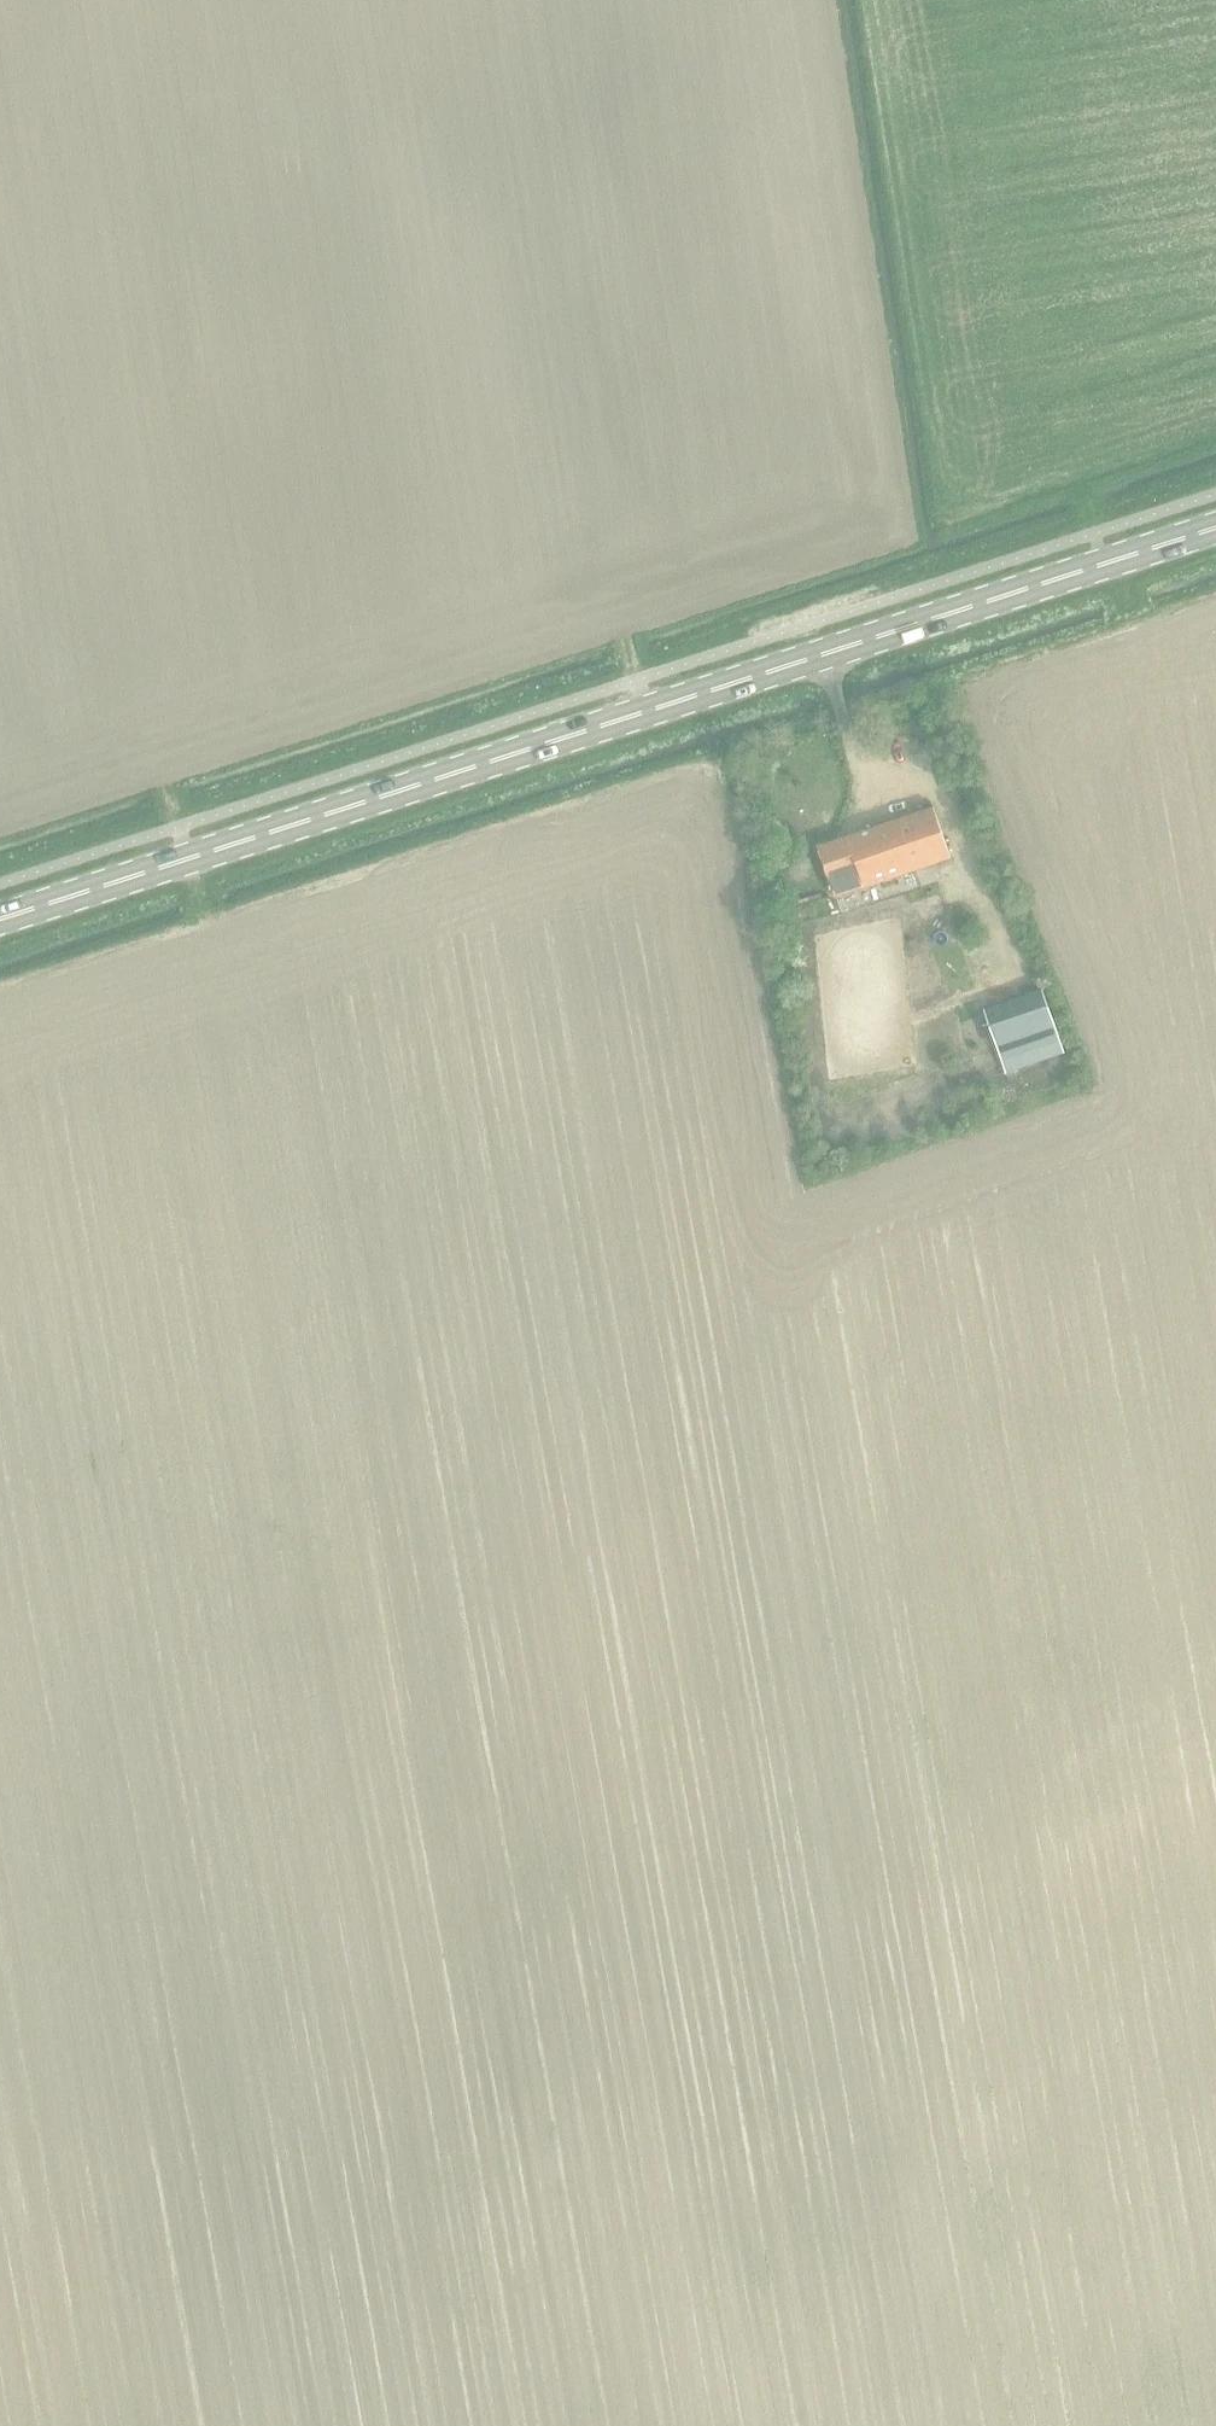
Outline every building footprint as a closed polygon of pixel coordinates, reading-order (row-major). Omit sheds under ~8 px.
[(856,868),(862,886),(948,858),(933,807),(816,846),(826,878),(856,868)] [(983,1006),(1005,1068),(1068,1045),(1046,984),(983,1006)]
